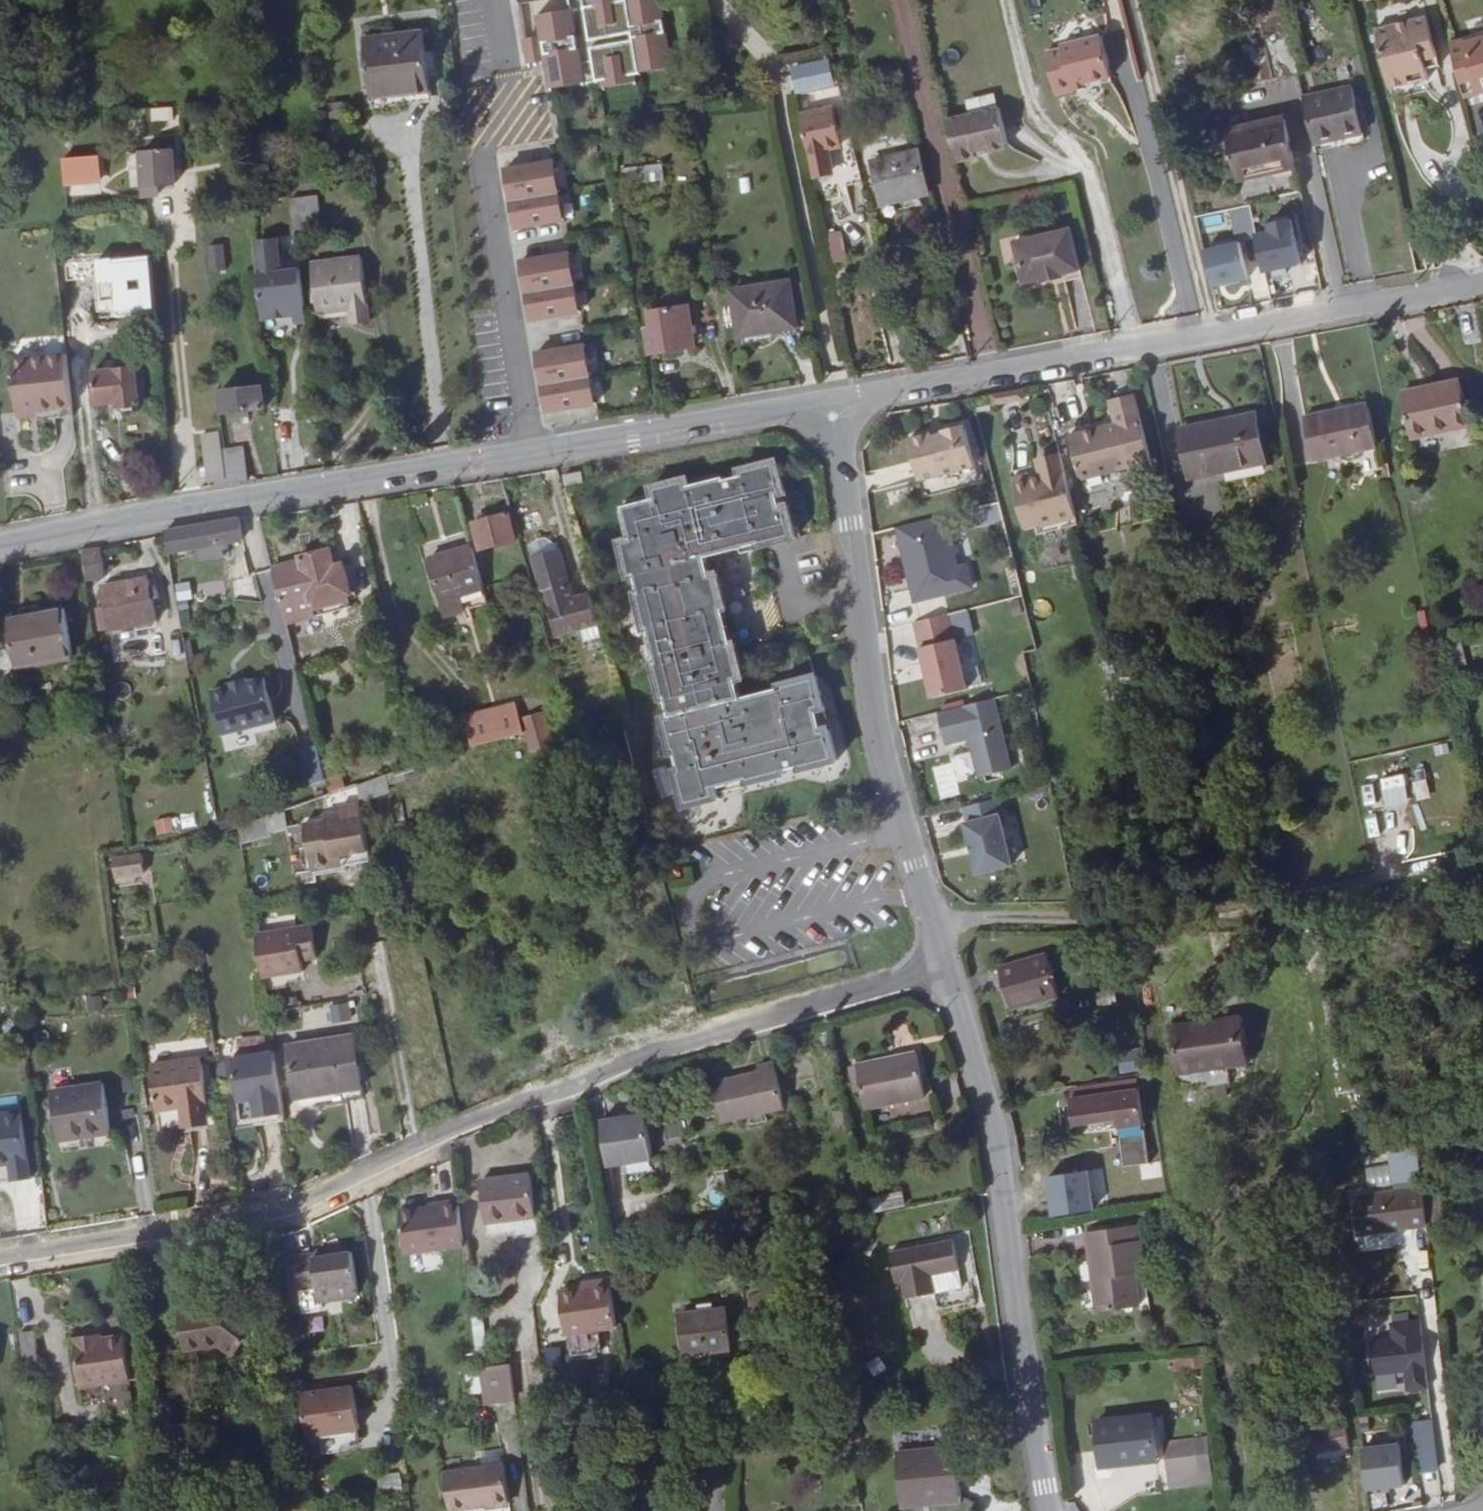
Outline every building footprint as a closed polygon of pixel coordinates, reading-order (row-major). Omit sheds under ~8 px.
[(584,23),(627,16),(628,23),(585,30),(586,38),(574,40),(567,0),(534,0),(537,17),(519,20),(524,48),(541,46),(545,71),(578,66),(577,57),(589,55),(590,64),(596,63),(597,70),(630,64),(629,57),(665,51),(657,0),(580,0),(584,23)] [(1282,0),(1263,0),(1266,9),(1235,17),(1248,78),(1298,65),(1282,0)] [(1408,27),(1425,86),(1431,85),(1429,74),(1440,72),(1429,22),(1408,27)] [(1391,94),(1425,86),(1408,27),(1378,34),(1391,94)] [(387,31),(394,89),(429,85),(421,28),(387,31)] [(371,91),(394,89),(387,31),(364,34),(371,91)] [(1088,36),(1098,77),(1108,75),(1098,34),(1088,36)] [(1082,80),(1098,77),(1088,36),(1058,44),(1058,46),(1042,50),(1053,92),(1071,88),(1070,84),(1082,80)] [(1481,45),(1477,48),(1474,52),(1473,55),(1470,55),(1467,44),(1454,48),(1464,82),(1482,77),(1482,79),(1482,43),(1481,45)] [(1470,105),(1482,101),(1482,79),(1482,77),(1464,82),(1470,105)] [(832,102),(842,100),(838,84),(820,87),(823,104),(799,108),(808,150),(839,144),(832,102)] [(1332,99),(1344,144),(1365,138),(1355,94),(1332,99)] [(1318,151),(1344,144),(1332,99),(1307,104),(1318,151)] [(943,118),(953,159),(972,155),(972,153),(971,149),(981,147),(986,149),(1001,146),(1004,141),(995,106),(943,118)] [(150,109),(150,121),(171,121),(171,109),(150,109)] [(1282,113),(1226,127),(1237,174),(1293,160),(1282,113)] [(172,179),(169,145),(116,149),(118,182),(141,181),(141,185),(164,183),(164,180),(172,179)] [(879,201),(927,190),(917,149),(870,160),(879,201)] [(504,163),(514,221),(569,212),(559,154),(504,163)] [(616,162),(619,179),(659,177),(657,161),(616,162)] [(96,185),(94,162),(60,165),(62,188),(96,185)] [(293,228),(319,227),(317,196),(292,197),(293,228)] [(289,221),(286,198),(276,200),(279,222),(289,221)] [(1294,223),(1252,228),(1257,275),(1299,271),(1294,223)] [(830,265),(846,262),(841,231),(825,234),(830,265)] [(1077,272),(1068,233),(1014,245),(1023,283),(1040,280),(1041,283),(1062,279),(1060,275),(1077,272)] [(280,270),(275,239),(256,242),(264,312),(292,309),(288,275),(266,277),(266,271),(280,270)] [(1210,292),(1249,282),(1239,243),(1200,252),(1210,292)] [(208,271),(224,271),(224,245),(207,246),(208,271)] [(519,255),(529,313),(584,304),(574,246),(519,255)] [(150,258),(101,257),(100,274),(150,275),(150,258)] [(793,324),(785,280),(730,289),(737,333),(793,324)] [(367,291),(316,297),(322,346),(356,343),(358,356),(376,354),(367,291)] [(683,302),(649,307),(653,327),(647,328),(650,351),(690,344),(683,302)] [(89,360),(83,305),(67,307),(72,361),(89,360)] [(534,347),(544,405),(599,396),(589,338),(534,347)] [(16,410),(71,404),(66,352),(10,358),(16,410)] [(136,369),(135,360),(109,363),(111,381),(92,384),(94,400),(113,398),(114,405),(141,402),(139,388),(145,388),(143,368),(136,369)] [(1468,417),(1459,375),(1399,389),(1409,431),(1468,417)] [(260,405),(258,382),(221,387),(223,409),(260,405)] [(1126,387),(1118,389),(1136,467),(1142,465),(1126,387)] [(1136,467),(1118,389),(1103,393),(1109,425),(1069,436),(1077,477),(1123,466),(1125,470),(1136,467)] [(1379,439),(1371,401),(1358,404),(1357,400),(1320,409),(1331,450),(1379,439)] [(918,475),(976,461),(966,421),(908,434),(918,475)] [(1265,471),(1254,425),(1181,441),(1191,488),(1265,471)] [(222,477),(216,429),(201,431),(206,478),(222,477)] [(228,481),(244,478),(241,446),(224,448),(228,481)] [(1040,526),(1075,517),(1061,459),(1037,464),(1040,476),(1029,478),(1028,472),(1012,476),(1022,522),(1038,518),(1040,526)] [(794,528),(779,465),(615,502),(682,795),(836,760),(816,671),(744,687),(712,547),(794,528)] [(589,478),(587,468),(571,471),(572,481),(589,478)] [(974,527),(1002,521),(998,502),(970,509),(974,527)] [(518,536),(512,510),(478,516),(484,544),(518,536)] [(944,512),(895,526),(915,598),(964,585),(944,512)] [(165,527),(166,532),(169,548),(171,548),(191,544),(198,543),(228,538),(243,536),(240,515),(165,527)] [(229,544),(228,538),(198,543),(201,556),(225,552),(224,545),(229,544)] [(1048,541),(1050,562),(1072,559),(1069,538),(1048,541)] [(102,541),(83,544),(88,576),(105,573),(102,541)] [(487,586),(475,542),(432,552),(446,610),(466,606),(463,591),(487,586)] [(192,551),(191,544),(171,548),(172,557),(187,554),(186,551),(192,551)] [(601,617),(594,587),(572,592),(560,545),(527,552),(539,599),(542,598),(550,629),(601,617)] [(305,566),(306,575),(279,580),(287,616),(358,605),(349,559),(305,566)] [(726,568),(732,596),(745,593),(739,565),(726,568)] [(155,616),(148,576),(101,585),(108,625),(155,616)] [(238,599),(255,593),(249,576),(232,582),(238,599)] [(177,599),(192,596),(189,580),(173,583),(177,599)] [(466,606),(491,601),(487,586),(463,591),(466,606)] [(78,655),(70,608),(13,618),(21,665),(78,655)] [(950,617),(914,627),(933,695),(968,686),(950,617)] [(1445,641),(1452,668),(1467,664),(1460,637),(1445,641)] [(224,732),(278,720),(273,700),(268,676),(250,680),(249,678),(232,681),(232,684),(214,689),(224,732)] [(516,697),(466,713),(474,741),(524,726),(516,697)] [(946,744),(968,738),(978,776),(1011,767),(992,697),(937,711),(946,744)] [(523,711),(527,725),(546,719),(543,706),(523,711)] [(546,719),(527,725),(532,743),(552,738),(549,728),(546,719)] [(315,745),(295,749),(303,784),(322,780),(315,745)] [(951,763),(933,767),(940,799),(958,795),(951,763)] [(1403,773),(1378,777),(1383,806),(1408,802),(1403,773)] [(191,811),(153,821),(157,836),(196,826),(191,811)] [(368,849),(362,812),(305,819),(311,865),(336,862),(335,853),(368,849)] [(1012,862),(1000,813),(964,822),(976,871),(1012,862)] [(265,819),(241,830),(244,845),(271,832),(265,819)] [(110,876),(116,875),(113,857),(139,852),(139,847),(125,849),(106,853),(109,876),(110,876)] [(335,853),(336,862),(370,858),(368,849),(335,853)] [(113,857),(116,875),(143,870),(139,852),(113,857)] [(298,935),(257,941),(263,986),(304,980),(298,935)] [(1052,1000),(1039,958),(994,971),(1007,1014),(1052,1000)] [(100,996),(72,999),(74,1010),(102,1007),(100,996)] [(349,1002),(328,1003),(329,1023),(350,1022),(349,1002)] [(1243,1066),(1237,1016),(1169,1026),(1176,1075),(1243,1066)] [(361,1100),(355,1047),(287,1056),(294,1109),(361,1100)] [(924,1100),(917,1056),(856,1065),(863,1110),(924,1100)] [(237,1110),(240,1130),(282,1125),(273,1062),(231,1068),(236,1100),(242,1099),(243,1109),(237,1110)] [(203,1066),(147,1074),(154,1119),(184,1114),(187,1129),(212,1125),(203,1066)] [(716,1127),(779,1113),(769,1066),(753,1069),(754,1075),(708,1085),(716,1127)] [(114,1134),(106,1084),(55,1092),(62,1142),(114,1134)] [(716,1127),(708,1085),(705,1086),(714,1128),(716,1127)] [(1142,1129),(1136,1094),(1070,1104),(1073,1130),(1115,1123),(1117,1133),(1142,1129)] [(632,1112),(587,1119),(595,1165),(639,1159),(632,1112)] [(25,1114),(0,1117),(0,1167),(15,1165),(18,1184),(35,1181),(25,1114)] [(677,1121),(656,1124),(659,1142),(679,1139),(677,1121)] [(1110,1135),(1085,1138),(1090,1176),(1114,1172),(1110,1135)] [(1090,1176),(1085,1138),(1076,1139),(1081,1178),(1090,1176)] [(527,1221),(521,1179),(473,1185),(478,1228),(527,1221)] [(1350,1236),(1420,1225),(1419,1220),(1416,1201),(1416,1193),(1345,1204),(1350,1236)] [(1435,1218),(1433,1199),(1416,1201),(1419,1220),(1435,1218)] [(457,1255),(451,1213),(421,1217),(392,1221),(398,1263),(457,1255)] [(1093,1291),(1097,1317),(1137,1310),(1132,1278),(1143,1276),(1139,1244),(1132,1244),(1131,1229),(1084,1236),(1087,1252),(1092,1252),(1098,1290),(1093,1291)] [(895,1288),(898,1303),(926,1299),(923,1283),(952,1278),(946,1246),(883,1256),(888,1288),(895,1288)] [(358,1298),(352,1254),(331,1256),(331,1252),(294,1257),(299,1292),(318,1289),(321,1303),(358,1298)] [(1092,1252),(1087,1252),(1093,1291),(1098,1290),(1092,1252)] [(578,1325),(617,1319),(611,1278),(596,1280),(597,1286),(582,1289),(573,1290),(578,1325)] [(597,1286),(596,1280),(582,1282),(582,1289),(597,1286)] [(565,1326),(578,1325),(573,1290),(560,1291),(565,1326)] [(774,1332),(767,1295),(745,1298),(752,1335),(774,1332)] [(261,1321),(233,1304),(215,1307),(214,1301),(197,1303),(197,1310),(182,1313),(188,1351),(224,1346),(239,1355),(261,1321)] [(730,1346),(723,1306),(680,1313),(685,1353),(730,1346)] [(1401,1390),(1419,1387),(1411,1319),(1384,1322),(1386,1337),(1365,1340),(1369,1373),(1399,1369),(1401,1390)] [(1411,1319),(1419,1387),(1422,1387),(1414,1319),(1411,1319)] [(135,1368),(128,1323),(104,1327),(98,1328),(97,1323),(78,1326),(85,1375),(135,1368)] [(24,1343),(28,1365),(44,1362),(40,1341),(24,1343)] [(481,1404),(514,1400),(509,1361),(475,1366),(481,1404)] [(44,1362),(28,1365),(29,1373),(45,1371),(44,1362)] [(112,1413),(128,1411),(124,1384),(107,1387),(112,1413)] [(353,1386),(302,1393),(309,1435),(359,1428),(353,1386)] [(1156,1454),(1151,1415),(1095,1422),(1100,1466),(1118,1465),(1118,1459),(1156,1454)] [(1433,1419),(1412,1420),(1415,1472),(1435,1471),(1433,1419)] [(1345,1445),(1340,1426),(1308,1433),(1313,1453),(1345,1445)] [(1395,1441),(1357,1445),(1362,1486),(1400,1482),(1395,1441)] [(1199,1471),(1197,1453),(1165,1457),(1167,1475),(1199,1471)] [(927,1510),(935,1510),(963,1507),(954,1454),(920,1459),(927,1510)] [(920,1459),(897,1462),(905,1510),(927,1510),(920,1459)] [(444,1510),(464,1510),(505,1505),(500,1466),(439,1475),(444,1510)]
